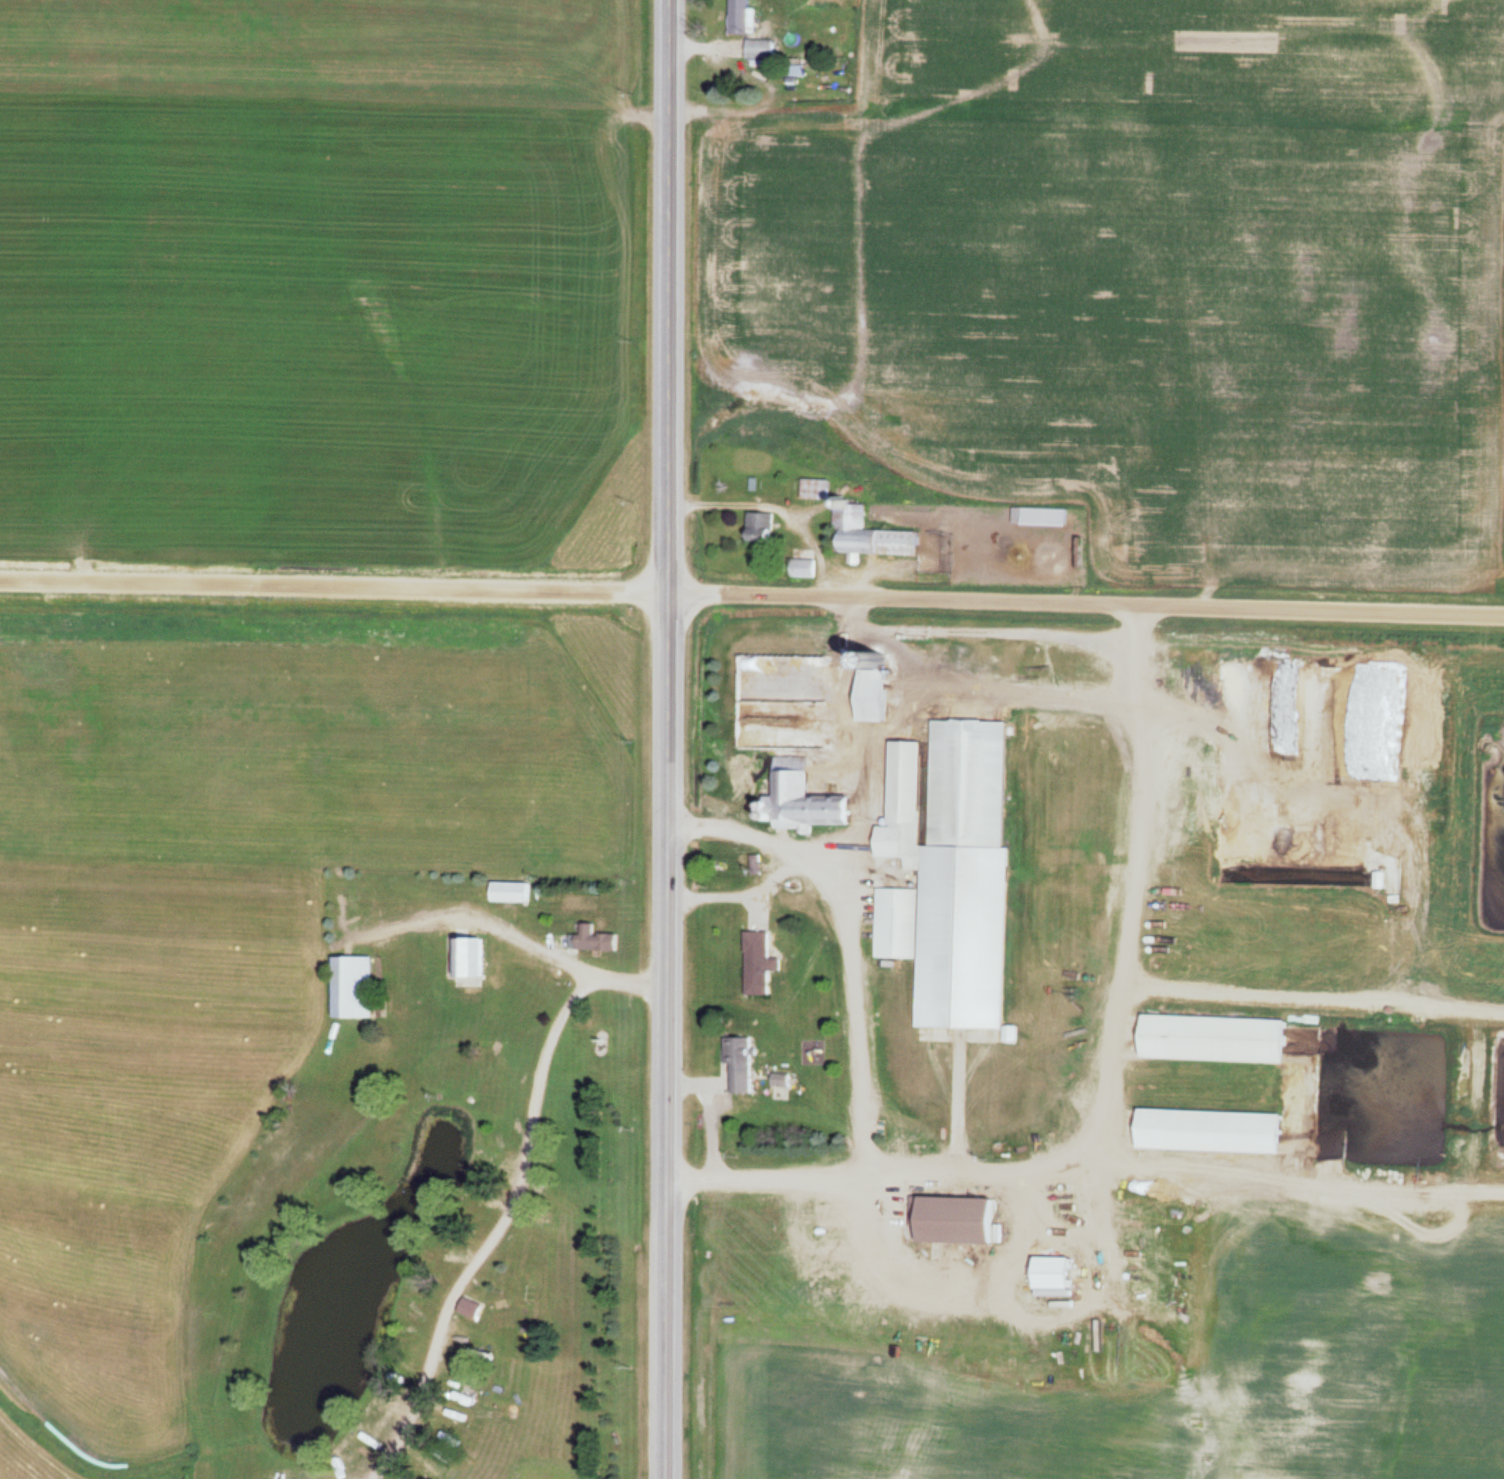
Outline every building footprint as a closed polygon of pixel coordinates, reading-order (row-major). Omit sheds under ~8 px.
[(747,0),(727,0),(727,34),(751,34),(751,9),(747,9),(747,0)] [(770,59),(770,40),(743,40),(743,59),(770,59)] [(827,481),(799,481),(799,499),(827,499),(827,481)] [(862,531),(863,505),(844,505),(844,501),(832,501),(830,553),(914,556),(915,532),(862,531)] [(1064,526),(1064,509),(1009,508),(1009,525),(1064,526)] [(770,542),(770,514),(744,513),(744,542),(770,542)] [(813,578),(813,560),(786,560),(786,578),(813,578)] [(1003,722),(930,721),(929,789),(919,788),(921,742),(888,741),(885,826),(873,826),(873,858),(917,859),(918,801),(928,801),(927,847),(1000,849),(1001,803),(1015,803),(1016,792),(1001,791),(1003,722)] [(806,796),(806,756),(771,756),(771,797),(756,797),(756,821),(771,821),(771,828),(800,829),(799,834),(809,834),(809,826),(849,826),(849,796),(806,796)] [(528,883),(488,883),(488,903),(528,903),(528,883)] [(915,960),(916,890),(874,889),(873,959),(915,960)] [(577,935),(568,935),(567,951),(616,952),(616,934),(592,934),(592,924),(577,924),(577,935)] [(743,996),(766,996),(766,973),(778,972),(778,959),(766,959),(766,932),(742,932),(743,996)] [(452,981),(481,981),(481,940),(452,940),(452,981)] [(370,958),(331,958),(331,1019),(370,1019),(370,958)] [(1280,1063),(1280,1020),(1138,1016),(1137,1060),(1280,1063)] [(749,1038),(726,1038),(726,1094),(749,1095),(749,1038)] [(1275,1154),(1277,1114),(1134,1110),(1133,1150),(1275,1154)] [(911,1195),(910,1241),(987,1242),(988,1198),(911,1195)] [(1030,1288),(1068,1288),(1068,1256),(1030,1256),(1030,1288)] [(480,1305),(463,1295),(455,1309),(472,1319),(480,1305)]
